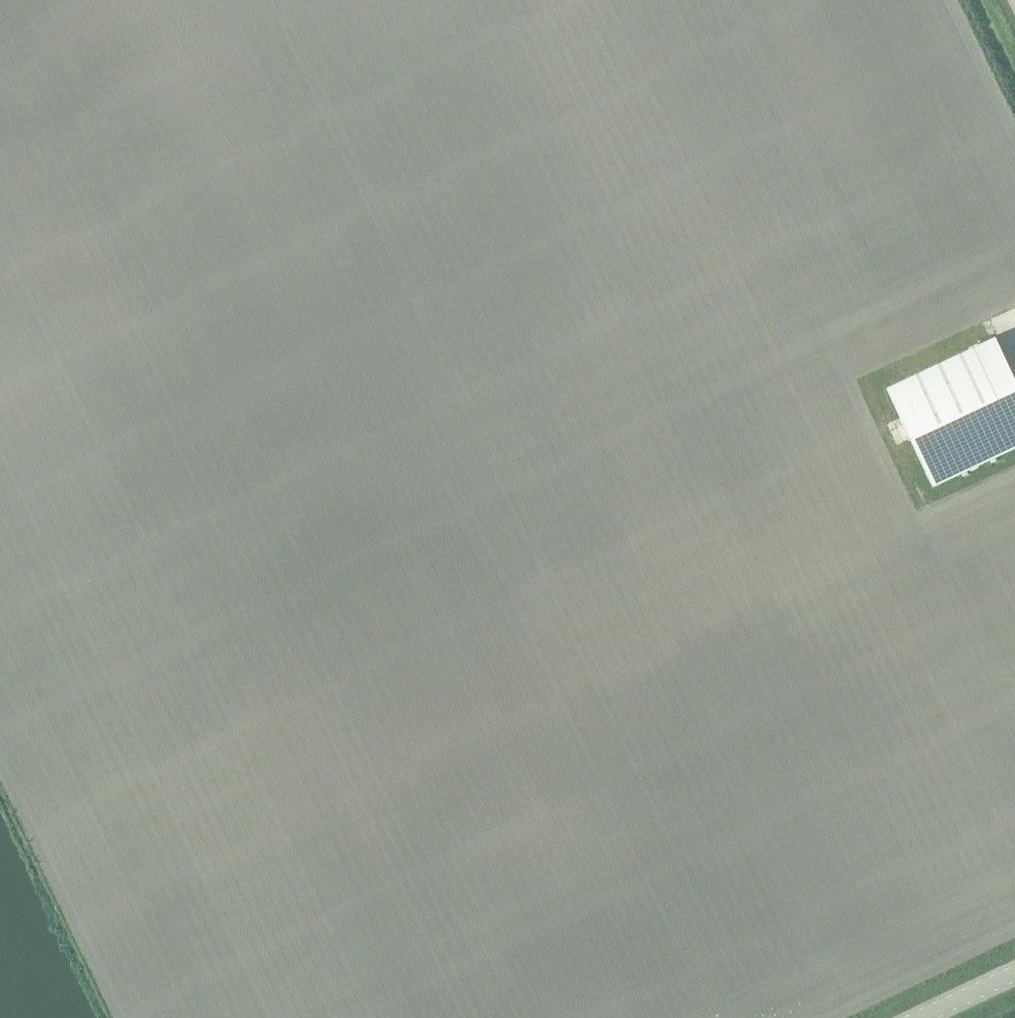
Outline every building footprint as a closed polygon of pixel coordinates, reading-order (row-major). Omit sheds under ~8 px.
[(932,484),(1014,446),(1014,378),(995,335),(886,387),(932,484)]
